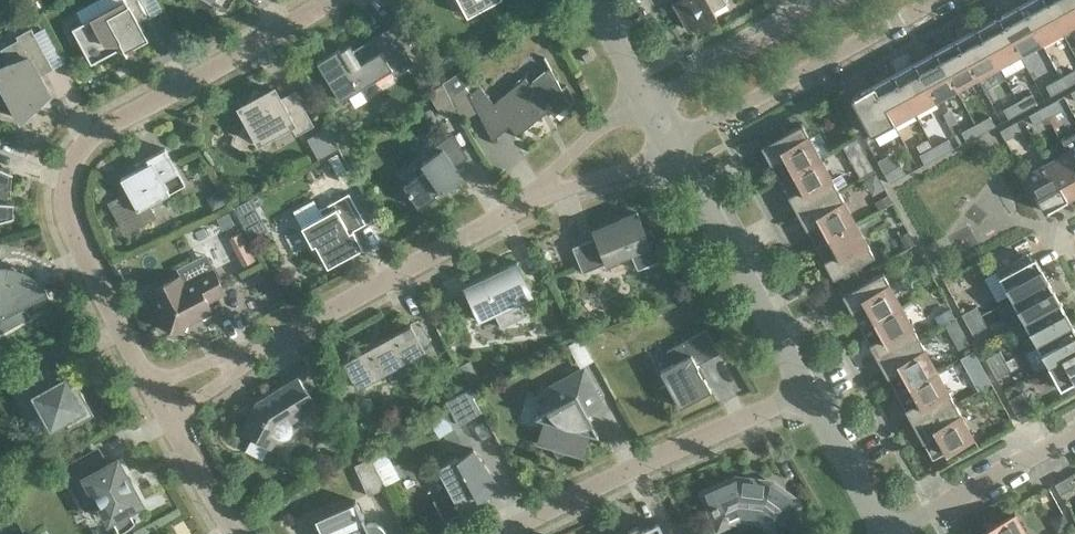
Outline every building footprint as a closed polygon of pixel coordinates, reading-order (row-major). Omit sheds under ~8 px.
[(72,28),(91,63),(122,46),(127,54),(128,54),(126,50),(148,38),(139,22),(151,16),(143,0),(124,0),(72,28)] [(468,16),(496,0),(459,0),(468,16)] [(671,4),(672,5),(675,3),(690,29),(717,14),(713,8),(726,1),(725,0),(678,0),(671,4)] [(1045,0),(1029,0),(1020,5),(1041,42),(1062,31),(1045,0)] [(1072,0),(1045,0),(1062,31),(1074,23),(1074,5),(1072,0)] [(1041,42),(1020,5),(999,16),(1019,54),(1041,42)] [(1019,54),(999,16),(978,28),(998,65),(1019,54)] [(1,49),(8,63),(0,67),(0,107),(17,112),(19,116),(34,107),(32,104),(50,94),(40,76),(54,68),(31,27),(16,36),(18,39),(1,49)] [(998,65),(978,28),(957,39),(977,77),(998,65)] [(339,48),(317,61),(341,100),(392,69),(395,73),(413,63),(393,30),(355,53),(350,44),(340,50),(339,48)] [(977,77),(957,39),(936,51),(956,88),(977,77)] [(956,88),(936,51),(915,62),(935,100),(956,88)] [(567,85),(561,87),(545,57),(544,57),(549,68),(530,83),(526,77),(494,103),(479,85),(468,94),(493,139),(494,138),(491,133),(506,121),(518,135),(541,116),(539,112),(547,106),(554,115),(570,103),(568,100),(573,97),(567,85)] [(935,100),(915,62),(894,74),(914,111),(935,100)] [(1060,77),(1065,87),(1074,82),(1074,74),(1073,70),(1060,77)] [(445,82),(444,83),(451,97),(471,81),(463,71),(445,82)] [(914,111),(894,74),(873,85),(893,122),(914,111)] [(1065,87),(1060,77),(1047,84),(1052,94),(1065,87)] [(893,122),(873,85),(851,97),(871,135),(893,122)] [(281,100),(274,88),(239,107),(249,124),(245,136),(268,144),(271,136),(291,124),(296,132),(311,124),(294,93),(281,100)] [(1030,93),(1017,100),(1023,110),(1036,103),(1030,93)] [(1023,110),(1017,100),(1004,107),(1010,118),(1023,110)] [(1056,100),(1043,107),(1049,117),(1062,110),(1056,100)] [(434,107),(424,112),(427,117),(428,117),(430,123),(439,119),(434,107)] [(1049,117),(1043,107),(1030,114),(1036,125),(1049,117)] [(988,116),(975,123),(981,133),(994,126),(988,116)] [(1015,122),(1000,130),(1006,141),(1020,133),(1015,122)] [(981,133),(975,123),(962,130),(968,140),(981,133)] [(761,146),(780,179),(820,157),(802,124),(761,146)] [(321,146),(313,150),(318,158),(337,147),(326,128),(315,134),(321,146)] [(441,191),(463,177),(455,166),(468,157),(452,133),(434,145),(438,151),(422,162),(426,169),(404,184),(404,183),(402,184),(416,204),(405,211),(406,213),(440,189),(441,191)] [(1068,153),(1074,165),(1074,134),(1062,141),(1068,153)] [(946,139),(933,146),(939,156),(952,149),(946,139)] [(939,156),(933,146),(920,153),(926,163),(939,156)] [(144,207),(170,192),(167,187),(182,179),(175,167),(176,167),(174,163),(173,163),(165,148),(135,164),(137,169),(121,178),(129,193),(111,203),(126,230),(149,217),(144,207)] [(337,153),(320,162),(327,175),(344,166),(337,153)] [(867,153),(852,161),(860,176),(875,168),(867,153)] [(1068,153),(1047,164),(1066,199),(1074,194),(1074,165),(1068,153)] [(838,190),(820,157),(780,179),(797,212),(838,190)] [(899,164),(884,172),(890,183),(904,175),(899,164)] [(1066,199),(1047,164),(1025,176),(1044,211),(1066,199)] [(11,193),(12,173),(13,173),(13,172),(0,166),(0,218),(14,214),(14,213),(13,213),(14,201),(15,201),(15,200),(8,199),(8,192),(11,193)] [(856,222),(838,190),(797,212),(815,245),(856,222)] [(209,196),(208,202),(212,209),(223,203),(217,192),(209,196)] [(259,193),(234,207),(252,239),(269,230),(256,207),(264,202),(259,193)] [(314,199),(293,211),(312,246),(316,244),(328,266),(363,247),(353,230),(366,223),(349,193),(319,209),(314,199)] [(887,193),(875,201),(879,207),(892,200),(887,193)] [(652,229),(647,231),(645,232),(637,211),(618,219),(614,230),(572,246),(583,272),(631,253),(637,269),(644,266),(646,266),(648,266),(649,266),(651,265),(653,265),(654,264),(655,262),(657,261),(663,258),(652,229)] [(228,213),(216,219),(222,231),(234,225),(228,213)] [(874,256),(856,222),(815,245),(833,278),(874,256)] [(241,233),(228,239),(242,267),(255,261),(241,233)] [(910,235),(901,240),(906,249),(915,244),(910,235)] [(996,271),(1011,299),(1048,279),(1045,274),(1040,276),(1027,253),(996,271)] [(518,261),(465,286),(463,286),(464,288),(465,287),(480,319),(479,319),(479,320),(495,313),(501,327),(525,316),(518,302),(534,295),(533,294),(532,294),(517,263),(518,262),(518,261)] [(46,294),(43,289),(40,285),(36,282),(32,278),(28,275),(22,272),(24,268),(11,264),(10,269),(4,268),(0,268),(0,332),(30,316),(24,305),(46,294)] [(183,330),(186,323),(196,318),(197,319),(212,311),(207,301),(225,292),(213,269),(185,283),(181,275),(163,284),(165,286),(157,290),(154,300),(161,315),(160,322),(159,322),(159,323),(164,325),(166,329),(167,330),(167,329),(173,331),(173,332),(174,332),(174,331),(178,329),(184,331),(184,330),(183,330)] [(842,294),(861,328),(901,305),(883,272),(842,294)] [(1060,302),(1048,279),(1011,299),(1024,321),(1060,302)] [(1072,324),(1060,302),(1024,321),(1036,344),(1072,324)] [(919,338),(901,305),(861,328),(878,360),(919,338)] [(976,306),(962,313),(961,314),(967,324),(981,316),(976,306)] [(949,308),(932,317),(937,326),(953,317),(949,308)] [(987,326),(981,316),(967,324),(972,334),(987,326)] [(410,323),(344,360),(342,360),(357,388),(425,350),(410,323)] [(1072,324),(1036,344),(1048,366),(1074,351),(1074,329),(1072,324)] [(660,371),(667,383),(659,387),(666,399),(673,395),(680,407),(711,390),(697,364),(719,352),(706,329),(667,350),(674,363),(660,371)] [(964,332),(953,338),(959,350),(970,344),(964,332)] [(937,370),(919,338),(878,360),(896,393),(937,370)] [(974,350),(960,358),(966,368),(980,361),(974,350)] [(1000,350),(986,358),(991,368),(1005,360),(1000,350)] [(1048,366),(1060,389),(1074,381),(1074,351),(1048,366)] [(63,388),(44,354),(4,376),(27,419),(43,410),(52,426),(66,418),(69,424),(68,425),(69,426),(94,412),(76,379),(75,380),(76,381),(63,388)] [(1011,370),(1005,360),(991,368),(997,378),(1011,370)] [(478,378),(470,362),(460,367),(468,383),(478,378)] [(587,413),(603,404),(584,368),(548,388),(557,404),(535,416),(542,429),(538,441),(550,444),(557,457),(571,450),(583,454),(586,442),(599,435),(587,413)] [(955,403),(937,370),(896,393),(914,425),(955,403)] [(241,431),(271,447),(277,435),(278,436),(282,437),(287,436),(290,434),(292,430),(293,426),(291,422),(291,421),(316,405),(298,376),(256,402),(241,431)] [(471,390),(448,403),(461,426),(484,413),(471,390)] [(1036,414),(1030,404),(1023,391),(1009,399),(1016,412),(1021,422),(1036,414)] [(973,436),(955,403),(914,425),(932,459),(973,436)] [(447,416),(433,425),(441,438),(455,429),(447,416)] [(445,521),(490,498),(481,487),(494,477),(474,449),(459,459),(457,457),(441,466),(454,491),(436,501),(434,499),(433,500),(445,521)] [(117,460),(106,466),(97,451),(66,468),(86,505),(96,500),(97,503),(100,501),(109,519),(111,518),(119,532),(116,533),(114,533),(111,533),(117,533),(121,533),(124,531),(128,529),(131,526),(134,524),(137,521),(137,520),(136,519),(136,520),(135,521),(128,509),(141,502),(131,485),(130,486),(125,477),(127,476),(117,460)] [(370,461),(355,467),(368,497),(386,490),(370,461)] [(1074,486),(1069,476),(1055,484),(1060,494),(1074,486)] [(771,485),(735,481),(708,492),(714,505),(712,506),(714,511),(716,510),(722,523),(740,514),(759,517),(775,528),(794,502),(771,485)] [(386,531),(385,529),(383,527),(382,526),(380,525),(378,524),(376,523),(374,522),(372,522),(369,522),(366,523),(355,499),(354,500),(356,504),(319,520),(325,533),(379,533),(386,531)] [(1052,517),(1051,523),(1056,533),(1069,525),(1062,512),(1052,517)] [(1016,514),(979,533),(1027,533),(1016,514)] [(678,533),(688,533),(682,522),(674,526),(678,533)] [(658,523),(645,529),(643,525),(639,527),(637,523),(627,528),(629,532),(625,533),(663,533),(658,523)]
